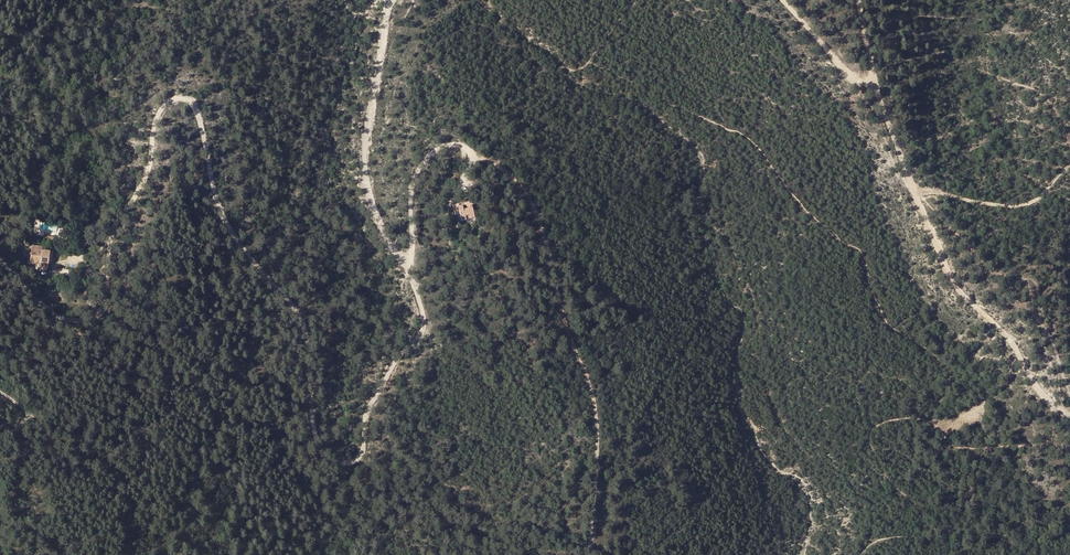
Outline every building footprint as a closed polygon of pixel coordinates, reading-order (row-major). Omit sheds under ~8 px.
[(458,200),(438,207),(443,223),(463,215),(458,200)] [(43,221),(41,228),(57,232),(59,225),(43,221)] [(38,259),(27,257),(25,269),(36,271),(35,274),(34,280),(42,281),(44,273),(46,260),(38,259)]
